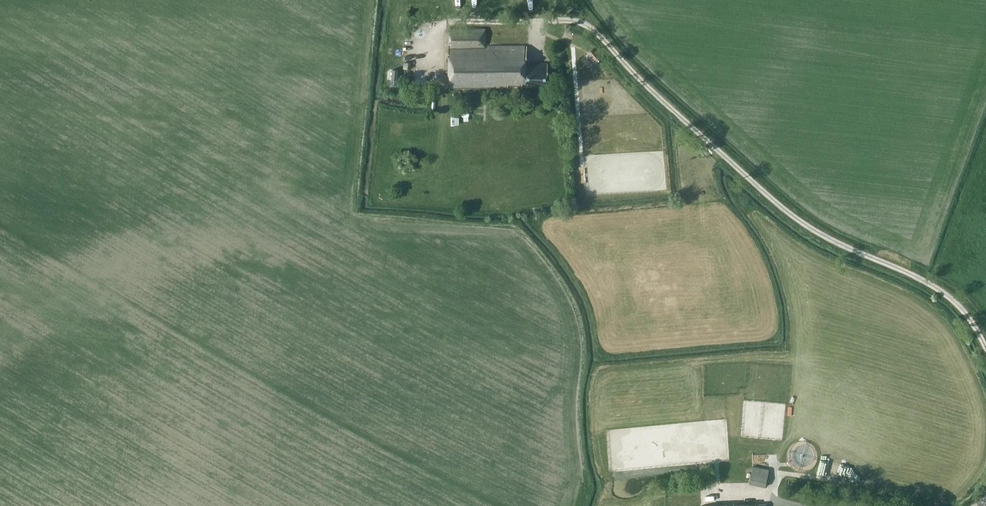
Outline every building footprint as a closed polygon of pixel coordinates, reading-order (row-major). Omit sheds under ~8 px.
[(487,46),(487,28),(448,28),(450,87),(549,85),(548,61),(526,61),(525,45),(487,46)] [(593,58),(597,62),(601,58),(598,54),(594,57),(593,58)] [(750,484),(766,487),(770,470),(754,466),(750,484)]
